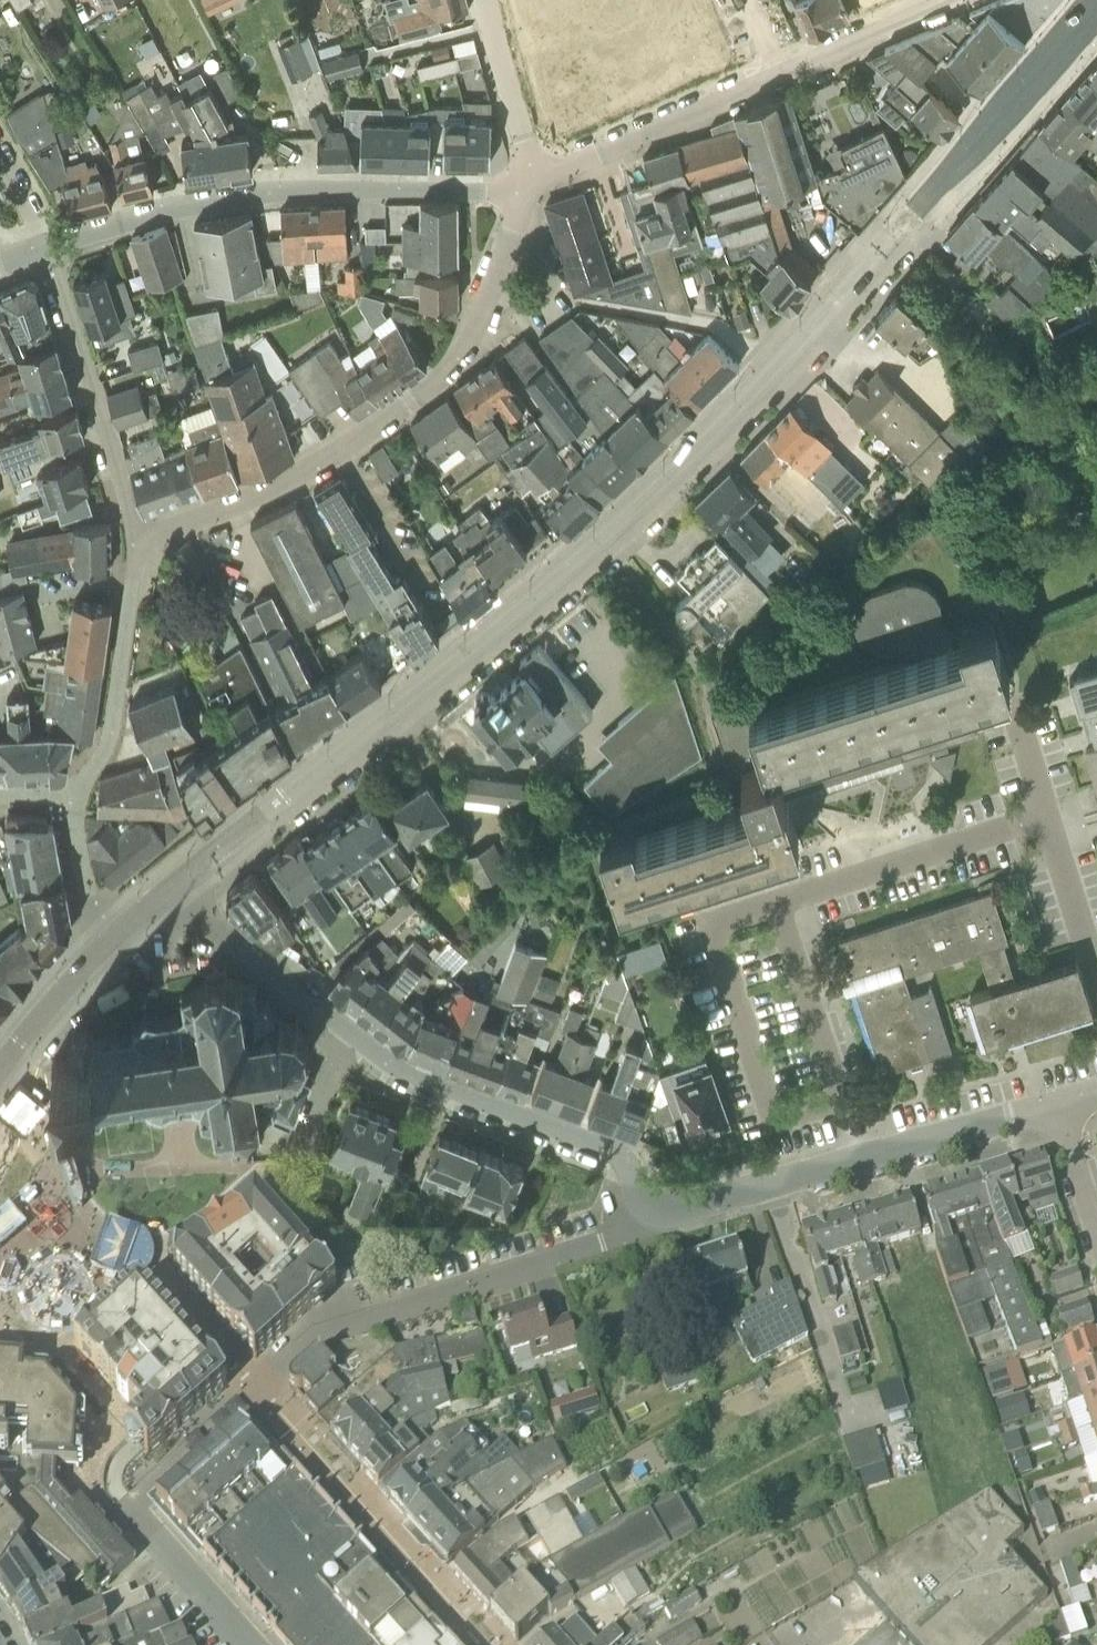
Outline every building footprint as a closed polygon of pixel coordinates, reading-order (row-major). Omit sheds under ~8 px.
[(18,10),(33,0),(12,0),(18,10)] [(209,13),(240,0),(203,0),(209,13)] [(467,0),(419,0),(422,9),(412,12),(408,0),(394,0),(386,2),(391,22),(396,21),(401,38),(442,27),(439,16),(470,8),(467,0)] [(849,16),(842,0),(802,0),(795,3),(810,36),(831,27),(830,25),(849,16)] [(886,50),(907,69),(919,80),(943,53),(982,88),(1026,38),(1025,38),(1059,0),(998,0),(970,12),(979,20),(972,28),(959,17),(885,48),(886,50)] [(313,32),(319,54),(347,46),(341,25),(313,32)] [(282,44),(295,39),(293,33),(279,39),(282,44)] [(292,80),(313,72),(299,37),(295,39),(282,44),(279,45),(292,80)] [(451,56),(448,45),(432,49),(435,60),(451,56)] [(868,58),(895,83),(907,69),(886,50),(868,58)] [(359,51),(323,61),(328,79),(364,69),(359,51)] [(421,79),(461,68),(458,56),(417,66),(421,79)] [(388,74),(385,63),(373,66),(376,77),(388,74)] [(1088,74),(1096,82),(1096,63),(1088,74)] [(242,94),(228,67),(214,74),(219,83),(229,101),(242,94)] [(907,117),(913,110),(941,135),(959,114),(919,80),(907,69),(895,83),(884,96),(907,117)] [(1066,99),(1094,123),(1096,120),(1096,82),(1088,74),(1066,99)] [(127,98),(141,91),(148,87),(143,79),(122,90),(127,98)] [(210,87),(203,90),(192,96),(212,132),(218,176),(253,171),(250,134),(220,139),(218,129),(229,123),(210,87)] [(84,89),(74,96),(86,114),(97,107),(84,89)] [(141,91),(127,98),(145,129),(157,121),(141,91)] [(44,92),(24,105),(6,116),(29,154),(51,189),(52,188),(64,184),(68,183),(65,166),(60,144),(59,144),(44,92)] [(182,143),(188,181),(218,176),(212,132),(192,96),(186,99),(182,92),(171,98),(186,128),(191,126),(196,136),(196,142),(182,143)] [(816,175),(790,92),(711,126),(714,135),(677,147),(689,182),(700,178),(704,191),(716,223),(763,208),(761,201),(818,183),(816,175)] [(1068,153),(1087,131),(1093,136),(1087,142),(1096,151),(1096,126),(1094,123),(1066,99),(1040,128),(1068,153)] [(468,120),(467,162),(489,163),(490,163),(492,102),(464,101),(465,107),(468,120)] [(357,159),(361,159),(361,164),(362,164),(362,163),(384,164),(385,122),(382,107),(345,106),(344,129),(357,159)] [(431,149),(444,150),(444,162),(445,162),(445,161),(467,162),(468,120),(465,107),(437,106),(428,108),(431,119),(431,122),(431,149)] [(431,122),(431,119),(428,108),(405,113),(408,122),(407,165),(429,165),(429,166),(430,166),(431,149),(431,122)] [(874,123),(879,120),(874,108),(871,110),(870,112),(870,116),(874,123)] [(321,111),(310,116),(318,136),(319,164),(358,163),(357,159),(344,129),(331,128),(321,111)] [(385,122),(384,164),(407,165),(408,122),(385,122)] [(831,157),(836,169),(816,175),(818,183),(822,196),(859,228),(907,174),(883,126),(844,144),(832,148),(826,152),(831,157)] [(60,144),(75,140),(71,127),(57,132),(60,144)] [(1096,235),(1096,194),(1088,181),(1096,178),(1068,153),(1040,128),(1007,166),(1090,239),(1096,235)] [(123,196),(154,189),(141,133),(110,141),(123,196)] [(677,147),(644,157),(652,184),(655,192),(681,184),(689,182),(677,147)] [(909,164),(919,153),(912,148),(904,148),(901,152),(904,160),(909,164)] [(73,218),(113,207),(104,174),(97,163),(87,166),(86,161),(65,166),(68,183),(64,184),(73,218)] [(1076,246),(1090,239),(1007,166),(974,204),(1000,227),(1008,218),(1043,248),(1052,237),(1067,251),(1076,246)] [(1096,178),(1088,181),(1096,194),(1096,178)] [(691,313),(672,254),(703,244),(689,201),(688,202),(681,184),(655,192),(652,184),(629,191),(629,193),(634,206),(638,218),(642,231),(646,244),(653,266),(652,266),(666,308),(691,313)] [(708,234),(718,230),(716,223),(704,191),(696,194),(708,234)] [(589,213),(582,192),(546,204),(575,292),(610,281),(610,279),(589,213)] [(625,208),(634,206),(629,193),(621,195),(625,208)] [(406,269),(406,275),(454,275),(454,261),(458,260),(457,203),(421,203),(422,229),(404,229),(405,263),(410,263),(410,269),(406,269)] [(974,204),(948,234),(974,257),(984,244),(991,250),(1017,273),(1000,293),(996,290),(987,300),(1007,318),(1066,285),(1000,227),(974,204)] [(319,258),(348,257),(345,206),(322,207),(323,224),(306,225),(307,241),(316,241),(317,245),(318,245),(319,258)] [(634,206),(625,208),(629,221),(638,218),(634,206)] [(322,207),(282,209),(285,261),(316,260),(316,245),(317,245),(316,241),(307,241),(306,225),(323,224),(322,207)] [(762,282),(790,307),(811,282),(777,253),(766,216),(763,208),(716,223),(718,230),(730,262),(748,255),(766,269),(768,267),(772,271),(762,282)] [(251,213),(223,218),(236,284),(255,280),(257,292),(277,289),(273,265),(262,267),(251,213)] [(236,284),(223,218),(195,224),(207,289),(236,284)] [(642,231),(638,218),(629,221),(633,234),(642,231)] [(183,278),(166,226),(132,238),(149,289),(183,278)] [(365,227),(366,241),(375,241),(386,241),(386,227),(365,227)] [(637,246),(646,244),(642,231),(633,234),(637,246)] [(1090,239),(1076,246),(1085,260),(1095,255),(1096,260),(1096,235),(1090,239)] [(652,266),(653,266),(646,244),(637,246),(644,268),(652,266)] [(703,275),(712,272),(709,262),(700,265),(703,275)] [(348,267),(350,292),(365,291),(364,276),(362,276),(361,266),(348,267)] [(666,308),(652,266),(644,268),(610,279),(610,281),(575,292),(614,299),(666,308)] [(74,281),(91,331),(121,321),(120,319),(130,316),(136,314),(124,278),(109,283),(105,271),(74,281)] [(397,275),(397,293),(417,292),(417,289),(421,289),(421,310),(436,314),(457,320),(457,315),(457,303),(458,303),(458,275),(454,275),(406,275),(397,275)] [(38,283),(30,279),(0,292),(0,293),(19,335),(50,322),(38,283)] [(0,331),(11,354),(24,348),(19,335),(0,293),(0,331)] [(897,293),(876,317),(905,343),(917,329),(941,350),(954,343),(897,293)] [(392,316),(413,321),(416,313),(394,307),(392,316)] [(222,338),(224,337),(219,310),(185,316),(195,345),(221,336),(222,338)] [(382,310),(368,319),(374,328),(388,318),(382,310)] [(752,326),(747,310),(734,314),(739,330),(752,326)] [(636,466),(653,450),(694,410),(654,369),(636,387),(622,372),(628,366),(599,335),(595,339),(572,315),(540,337),(550,352),(583,402),(603,434),(636,466)] [(410,380),(427,368),(391,316),(374,328),(410,380)] [(659,325),(615,316),(654,369),(694,410),(739,365),(708,334),(680,362),(665,345),(672,339),(659,325)] [(378,402),(410,380),(374,328),(366,334),(371,340),(352,354),(359,370),(357,371),(378,402)] [(201,364),(202,364),(227,354),(222,338),(221,336),(195,345),(201,364)] [(545,365),(530,344),(525,337),(506,351),(548,409),(566,434),(569,434),(588,419),(578,405),(545,365)] [(128,350),(134,370),(164,361),(159,341),(128,350)] [(330,341),(316,351),(289,370),(318,412),(342,394),(357,416),(378,402),(357,371),(359,370),(352,354),(351,352),(342,358),(330,341)] [(56,344),(20,355),(23,365),(7,370),(0,372),(0,395),(13,390),(12,386),(64,370),(56,344)] [(178,360),(175,350),(164,354),(167,363),(178,360)] [(295,457),(294,456),(272,395),(266,398),(253,364),(233,372),(227,354),(202,364),(241,478),(295,457)] [(516,390),(494,359),(478,371),(500,402),(499,403),(508,417),(526,405),(516,390)] [(169,372),(175,392),(200,385),(194,364),(169,372)] [(72,396),(64,370),(12,386),(13,390),(0,395),(0,411),(20,406),(18,401),(22,400),(33,396),(36,407),(72,396)] [(958,411),(939,430),(878,370),(868,381),(863,376),(853,387),(857,391),(847,402),(929,483),(938,491),(989,442),(958,411)] [(502,450),(511,444),(492,417),(495,416),(491,408),(499,403),(500,402),(478,371),(455,388),(476,418),(468,425),(480,442),(479,443),(490,459),(502,450)] [(139,385),(108,395),(118,426),(149,416),(143,396),(139,385)] [(149,416),(163,412),(157,392),(143,396),(149,416)] [(468,425),(448,397),(411,424),(437,459),(457,444),(464,454),(479,443),(480,442),(468,425)] [(583,402),(578,405),(588,419),(569,434),(586,456),(585,459),(614,488),(636,466),(603,434),(583,402)] [(826,410),(836,424),(846,418),(836,403),(826,410)] [(845,462),(789,408),(766,432),(807,471),(822,486),(845,462)] [(7,465),(50,448),(50,446),(58,443),(84,435),(76,409),(41,419),(43,427),(0,441),(0,467),(7,465)] [(561,444),(557,448),(576,475),(600,501),(614,488),(585,459),(586,456),(569,434),(566,434),(548,409),(538,416),(561,444)] [(541,425),(535,417),(522,425),(527,434),(541,425)] [(205,492),(239,480),(219,420),(189,431),(194,444),(189,446),(190,449),(204,492),(205,492)] [(544,504),(569,530),(600,501),(576,475),(557,448),(541,425),(527,434),(511,444),(502,450),(513,466),(506,471),(515,484),(522,495),(531,487),(538,493),(539,492),(547,501),(544,504)] [(766,432),(741,457),(794,508),(809,492),(783,466),(788,461),(803,475),(807,471),(766,432)] [(171,453),(165,456),(158,435),(129,444),(133,456),(126,458),(143,514),(184,500),(171,453)] [(90,488),(80,457),(64,462),(58,443),(50,446),(50,448),(7,465),(15,482),(39,472),(48,502),(84,490),(90,488)] [(400,471),(383,445),(369,454),(386,480),(400,471)] [(184,500),(204,492),(190,449),(189,446),(186,447),(171,453),(184,500)] [(752,554),(769,537),(741,508),(755,494),(730,468),(697,500),(750,555),(752,554)] [(382,603),(415,657),(440,637),(341,475),(314,492),(366,576),(382,603)] [(448,480),(440,485),(445,494),(454,488),(448,480)] [(481,506),(459,524),(463,529),(496,574),(548,532),(525,504),(527,502),(522,495),(515,484),(511,488),(507,490),(517,503),(494,522),(481,506)] [(61,522),(92,511),(84,490),(48,502),(38,506),(42,517),(58,512),(61,522)] [(346,600),(296,501),(251,523),(301,623),(346,600)] [(111,568),(111,546),(110,524),(73,525),(73,533),(9,544),(14,571),(74,560),(74,568),(111,568)] [(446,542),(428,555),(441,576),(458,599),(467,614),(498,589),(500,580),(496,574),(463,529),(454,536),(455,538),(447,544),(446,542)] [(1029,553),(1047,546),(1042,533),(1024,540),(1029,553)] [(205,570),(190,539),(174,552),(187,579),(205,570)] [(769,595),(716,539),(703,551),(702,551),(699,552),(696,553),(694,555),(692,556),(691,557),(689,559),(688,560),(687,563),(686,565),(685,568),(685,569),(677,576),(691,591),(678,603),(677,604),(677,605),(676,607),(676,608),(676,610),(676,611),(677,612),(677,614),(678,615),(679,616),(680,617),(682,618),(684,618),(685,618),(687,618),(689,618),(691,617),(692,616),(718,590),(731,604),(720,614),(734,628),(769,595)] [(6,571),(11,593),(23,590),(21,581),(29,579),(26,568),(14,571),(14,569),(6,571)] [(382,603),(366,576),(344,587),(353,604),(354,603),(359,614),(382,603)] [(13,656),(11,649),(37,643),(23,590),(11,593),(0,595),(0,655),(13,656)] [(314,676),(274,599),(272,594),(256,601),(258,607),(259,607),(320,729),(350,708),(327,675),(316,680),(314,681),(312,677),(314,676)] [(103,665),(111,606),(74,600),(69,639),(24,651),(25,657),(66,660),(103,665)] [(353,604),(346,608),(351,618),(359,614),(354,603),(353,604)] [(274,705),(295,747),(320,729),(259,607),(258,607),(241,615),(284,701),(274,705)] [(701,644),(712,635),(698,620),(688,629),(701,644)] [(933,747),(936,755),(948,751),(945,743),(976,733),(963,694),(1010,679),(991,621),(960,631),(963,642),(916,657),(907,660),(756,708),(753,701),(712,714),(731,774),(743,770),(752,800),(637,837),(633,827),(601,838),(620,896),(799,838),(785,795),(800,790),(803,796),(812,793),(809,787),(903,757),(933,747)] [(211,664),(264,769),(295,747),(274,705),(241,641),(211,664)] [(520,735),(539,757),(594,709),(539,644),(521,660),(520,667),(524,671),(494,695),(493,693),(491,694),(490,693),(482,693),(475,699),(475,706),(476,707),(474,709),(506,746),(508,745),(520,735)] [(382,685),(382,684),(362,651),(327,675),(350,708),(382,685)] [(97,700),(103,665),(66,660),(64,670),(46,667),(43,687),(57,689),(58,687),(64,687),(65,681),(78,683),(76,698),(97,700)] [(234,791),(264,769),(211,664),(198,675),(223,723),(219,725),(224,733),(221,735),(223,738),(206,750),(234,791)] [(633,739),(584,783),(611,815),(702,756),(674,671),(618,722),(633,739)] [(1069,679),(1079,712),(1081,711),(1088,738),(1092,737),(1095,746),(1086,749),(1096,785),(1096,671),(1069,679)] [(65,735),(73,736),(92,738),(97,700),(76,698),(78,683),(65,681),(64,687),(58,687),(57,689),(54,714),(68,716),(65,735)] [(176,686),(130,705),(153,761),(154,763),(172,755),(166,739),(172,736),(176,746),(196,738),(193,728),(195,727),(176,686)] [(59,773),(67,767),(73,736),(65,735),(68,716),(54,714),(53,714),(51,732),(31,733),(28,697),(8,698),(10,734),(0,735),(0,777),(59,773)] [(208,721),(202,725),(208,737),(214,735),(208,721)] [(196,809),(196,810),(198,816),(203,812),(203,813),(234,791),(206,750),(199,741),(176,750),(183,772),(196,809)] [(122,771),(101,778),(100,778),(98,813),(136,815),(177,816),(196,809),(183,772),(177,774),(172,755),(154,763),(153,761),(122,771)] [(546,781),(463,773),(461,799),(543,807),(546,781)] [(448,812),(427,781),(388,808),(410,838),(425,828),(429,834),(441,826),(437,819),(448,812)] [(359,807),(351,813),(397,880),(413,869),(390,836),(398,830),(374,797),(373,797),(372,798),(366,797),(360,801),(359,807)] [(327,829),(372,892),(375,896),(397,880),(351,813),(343,818),(342,818),(342,819),(336,818),(330,822),(329,828),(327,829)] [(12,823),(7,823),(14,860),(59,852),(54,825),(49,824),(47,817),(11,815),(12,823)] [(112,884),(186,825),(182,820),(171,823),(171,822),(148,822),(127,818),(130,827),(120,835),(109,821),(106,823),(105,819),(91,817),(87,837),(91,858),(112,884)] [(314,838),(308,830),(300,835),(299,835),(326,875),(329,878),(331,877),(352,906),(372,892),(327,829),(325,830),(319,832),(314,838)] [(337,910),(317,882),(326,875),(299,835),(284,847),(284,848),(269,860),(297,897),(303,893),(324,921),(337,910)] [(463,853),(475,882),(508,870),(497,840),(463,853)] [(64,883),(59,852),(14,860),(19,890),(64,883)] [(252,928),(276,945),(296,930),(281,906),(254,872),(227,893),(228,905),(252,928)] [(71,923),(64,883),(19,890),(14,891),(21,923),(20,924),(21,931),(28,929),(49,954),(68,933),(71,923)] [(951,1049),(932,989),(911,996),(904,974),(979,950),(992,986),(1014,979),(1003,942),(1008,940),(992,890),(839,939),(850,973),(882,1072),(910,1063),(912,1067),(923,1064),(921,1059),(951,1049)] [(407,898),(389,915),(378,924),(387,933),(416,908),(407,898)] [(504,917),(496,925),(506,934),(514,925),(504,917)] [(15,991),(17,990),(17,989),(34,974),(31,970),(49,954),(28,929),(21,931),(20,924),(0,942),(0,977),(15,991)] [(496,925),(488,934),(498,942),(506,934),(496,925)] [(488,934),(481,942),(490,951),(498,942),(488,934)] [(331,986),(354,1004),(377,974),(399,955),(383,936),(370,947),(352,963),(342,976),(340,974),(331,986)] [(665,941),(640,943),(641,963),(667,962),(665,941)] [(481,942),(473,950),(482,959),(490,951),(481,942)] [(528,1001),(529,998),(546,954),(515,943),(510,954),(497,989),(528,1001)] [(473,950),(465,959),(474,968),(482,959),(473,950)] [(441,965),(433,958),(431,956),(421,969),(377,1023),(409,1048),(424,1004),(415,997),(441,965)] [(421,969),(408,957),(388,982),(377,974),(354,1004),(377,1023),(421,969)] [(1092,1008),(1078,960),(1014,979),(992,986),(971,995),(986,1043),(1092,1008)] [(162,1112),(162,1115),(165,1115),(164,1111),(171,1107),(171,1111),(174,1111),(173,1107),(191,1104),(191,1108),(194,1107),(194,1104),(201,1107),(203,1119),(200,1122),(202,1124),(205,1121),(215,1123),(213,1125),(214,1127),(219,1123),(232,1130),(230,1136),(233,1136),(233,1135),(251,1133),(254,1155),(273,1152),(286,1136),(312,1078),(309,1077),(306,1076),(305,1062),(301,1059),(306,1049),(312,1050),(312,1047),(307,1046),(305,1035),(310,1033),(309,1030),(304,1033),(296,1025),(299,1020),(296,1019),(294,1024),(283,1022),(282,1017),(279,1017),(280,1020),(275,1014),(276,1014),(276,1011),(272,1012),(267,1003),(269,1000),(267,998),(265,1001),(256,999),(254,987),(257,984),(255,982),(252,985),(243,983),(245,981),(243,979),(239,982),(226,976),(227,970),(225,970),(225,971),(208,973),(207,972),(205,974),(208,979),(198,989),(192,987),(191,989),(194,990),(185,995),(182,993),(180,996),(184,997),(186,1010),(179,1015),(179,1012),(176,1012),(177,1016),(159,1019),(159,1015),(156,1015),(157,1019),(148,1017),(147,1013),(145,1014),(145,1018),(137,1023),(134,1021),(132,1023),(135,1025),(134,1033),(118,1036),(118,1031),(115,1032),(116,1036),(94,1039),(88,1032),(89,1029),(87,1028),(85,1031),(77,1033),(74,1030),(72,1032),(75,1034),(71,1044),(68,1044),(70,1057),(53,1060),(59,1100),(73,1098),(73,1101),(80,1100),(82,1107),(78,1108),(78,1110),(79,1110),(82,1110),(88,1117),(87,1121),(89,1122),(91,1118),(99,1117),(102,1120),(104,1118),(102,1115),(104,1107),(124,1104),(125,1108),(127,1108),(127,1104),(144,1101),(149,1108),(148,1109),(150,1110),(150,1109),(162,1112)] [(561,980),(541,973),(533,997),(552,1004),(561,980)] [(20,993),(17,990),(15,991),(0,977),(0,1015),(20,993)] [(616,1019),(627,1023),(634,1003),(628,985),(616,1019)] [(498,1083),(528,1001),(497,989),(492,988),(488,996),(465,987),(454,991),(445,1017),(460,1023),(444,1063),(446,1064),(471,1073),(498,1083)] [(454,991),(438,998),(435,1007),(425,1005),(424,1004),(409,1048),(444,1063),(460,1023),(445,1017),(454,991)] [(526,1054),(531,1042),(546,1048),(560,1009),(529,998),(528,1001),(498,1083),(524,1093),(537,1058),(526,1054)] [(546,1059),(532,1096),(556,1105),(582,1036),(575,1033),(580,1021),(566,1016),(561,1029),(568,1031),(556,1063),(546,1059)] [(601,1029),(586,1023),(582,1036),(556,1105),(580,1114),(594,1077),(584,1074),(601,1029)] [(659,1073),(659,1070),(656,1069),(657,1065),(647,1036),(646,1036),(641,1050),(612,1126),(636,1135),(659,1073)] [(602,1081),(588,1117),(612,1126),(641,1050),(627,1044),(612,1084),(602,1081)] [(725,1120),(727,1119),(706,1058),(673,1069),(659,1073),(668,1098),(674,1114),(686,1110),(694,1130),(708,1126),(708,1127),(710,1129),(711,1130),(713,1131),(714,1131),(716,1132),(718,1132),(720,1131),(721,1131),(722,1130),(723,1129),(724,1127),(725,1126),(725,1124),(725,1122),(725,1120)] [(668,1098),(658,1102),(652,1118),(666,1122),(675,1119),(673,1114),(674,1114),(668,1098)] [(387,1172),(400,1140),(388,1136),(394,1120),(351,1103),(333,1150),(353,1158),(348,1168),(362,1174),(351,1204),(370,1212),(386,1171),(387,1172)] [(436,1188),(439,1181),(464,1191),(479,1152),(478,1151),(440,1136),(422,1183),(436,1188)] [(479,1152),(464,1191),(507,1208),(524,1166),(479,1149),(478,1151),(479,1152)] [(1035,1214),(1059,1206),(1054,1192),(1055,1191),(1044,1155),(1007,1167),(1019,1203),(1031,1199),(1035,1214)] [(1019,1203),(1007,1167),(979,1176),(991,1212),(993,1211),(1004,1247),(1024,1240),(1012,1205),(1019,1203)] [(923,1194),(935,1230),(941,1251),(936,1253),(967,1342),(991,1333),(981,1306),(985,1304),(975,1279),(987,1275),(1017,1354),(1042,1346),(1041,1343),(1037,1331),(1034,1324),(1004,1247),(993,1211),(991,1212),(979,1176),(923,1194)] [(311,1258),(303,1249),(256,1198),(235,1217),(197,1242),(196,1242),(194,1243),(181,1252),(179,1253),(175,1271),(177,1272),(188,1284),(187,1284),(189,1286),(200,1298),(201,1300),(202,1300),(213,1312),(212,1312),(214,1314),(214,1313),(234,1335),(233,1335),(235,1337),(254,1358),(256,1360),(257,1358),(284,1334),(286,1333),(286,1332),(310,1310),(311,1311),(323,1299),(337,1286),(318,1266),(311,1259),(311,1258)] [(920,1234),(909,1198),(870,1210),(881,1246),(920,1234)] [(881,1246),(870,1210),(851,1216),(871,1284),(885,1280),(876,1248),(881,1246)] [(860,1287),(871,1284),(851,1216),(826,1224),(831,1240),(835,1239),(841,1259),(854,1255),(856,1261),(852,1262),(860,1287)] [(826,1263),(834,1261),(841,1259),(835,1239),(831,1240),(826,1224),(802,1231),(824,1305),(837,1301),(834,1291),(838,1288),(833,1271),(828,1272),(826,1263)] [(680,1299),(693,1345),(730,1334),(722,1309),(729,1306),(724,1289),(731,1286),(735,1298),(752,1293),(744,1270),(749,1269),(743,1252),(738,1251),(737,1247),(683,1265),(693,1296),(680,1299)] [(1077,1272),(1050,1281),(1055,1297),(1083,1288),(1077,1272)] [(790,1285),(771,1292),(774,1301),(771,1302),(779,1319),(776,1320),(790,1347),(808,1337),(790,1285)] [(128,1433),(144,1451),(149,1456),(164,1442),(164,1443),(166,1441),(177,1431),(179,1430),(179,1429),(226,1387),(228,1385),(207,1362),(207,1363),(185,1338),(185,1337),(147,1296),(129,1298),(107,1317),(107,1318),(93,1331),(93,1330),(91,1332),(92,1332),(90,1334),(89,1333),(79,1342),(80,1343),(78,1344),(76,1346),(78,1347),(98,1370),(111,1385),(112,1385),(119,1393),(130,1406),(130,1405),(143,1420),(128,1433)] [(754,1367),(790,1347),(776,1320),(779,1319),(771,1302),(731,1322),(754,1367)] [(1065,1333),(1094,1324),(1087,1303),(1058,1312),(1065,1333)] [(472,1308),(459,1312),(463,1328),(478,1324),(472,1308)] [(538,1308),(501,1319),(512,1355),(541,1346),(545,1357),(577,1347),(569,1320),(544,1327),(538,1308)] [(1043,1320),(1034,1324),(1037,1331),(1046,1328),(1043,1320)] [(853,1328),(833,1334),(842,1363),(862,1357),(853,1328)] [(1037,1331),(1041,1343),(1050,1339),(1046,1328),(1037,1331)] [(319,1355),(292,1380),(291,1381),(291,1383),(290,1385),(290,1386),(290,1387),(290,1388),(291,1389),(291,1390),(293,1392),(294,1393),(296,1394),(298,1395),(299,1395),(301,1394),(302,1394),(304,1393),(312,1402),(306,1407),(332,1436),(397,1377),(456,1364),(491,1356),(481,1332),(396,1351),(381,1335),(319,1355)] [(1065,1346),(1070,1361),(1058,1366),(1061,1378),(1096,1367),(1096,1336),(1065,1346)] [(690,1350),(675,1355),(681,1370),(694,1366),(696,1365),(690,1350)] [(682,1372),(681,1370),(675,1355),(656,1361),(662,1381),(682,1372)] [(434,1414),(451,1406),(443,1381),(459,1377),(456,1364),(397,1377),(332,1436),(362,1469),(412,1423),(434,1414)] [(682,1372),(662,1381),(666,1394),(701,1383),(696,1365),(694,1366),(681,1370),(682,1372)] [(1014,1394),(1004,1366),(984,1372),(993,1401),(1014,1394)] [(85,1502),(78,1509),(61,1490),(62,1468),(79,1469),(82,1416),(49,1379),(24,1378),(25,1368),(0,1367),(0,1578),(1,1577),(30,1534),(79,1568),(78,1569),(91,1577),(89,1578),(101,1591),(136,1560),(85,1502)] [(1083,1402),(1096,1397),(1096,1367),(1061,1378),(1069,1405),(1083,1402)] [(853,1393),(868,1388),(865,1379),(851,1383),(853,1393)] [(885,1414),(909,1408),(902,1381),(878,1386),(885,1414)] [(600,1411),(594,1391),(576,1397),(582,1417),(600,1411)] [(871,1423),(877,1422),(877,1408),(880,1408),(879,1392),(852,1394),(852,1405),(869,1404),(871,1423)] [(994,1405),(1002,1429),(1031,1419),(1023,1396),(994,1405)] [(1092,1429),(1096,1427),(1096,1397),(1083,1402),(1092,1429)] [(451,1407),(453,1416),(483,1410),(481,1400),(451,1407)] [(412,1423),(362,1469),(380,1489),(430,1443),(424,1435),(438,1421),(434,1414),(412,1423)] [(249,1419),(240,1427),(158,1500),(204,1552),(296,1471),(249,1419)] [(1072,1424),(1059,1428),(1058,1428),(1062,1439),(1076,1434),(1073,1423),(1072,1424)] [(437,1500),(519,1457),(504,1439),(491,1452),(467,1425),(439,1435),(430,1443),(380,1489),(407,1519),(433,1495),(437,1500)] [(853,1476),(886,1466),(875,1432),(843,1442),(853,1476)] [(1007,1457),(1024,1452),(1018,1434),(1001,1439),(1007,1457)] [(1076,1434),(1062,1439),(1066,1450),(1080,1445),(1076,1434)] [(566,1468),(550,1441),(519,1457),(437,1500),(433,1495),(407,1519),(408,1521),(408,1527),(425,1546),(431,1547),(448,1565),(534,1487),(566,1468)] [(1033,1473),(1026,1453),(1013,1458),(1020,1477),(1033,1473)] [(1092,1459),(1084,1461),(1093,1488),(1093,1489),(1096,1488),(1096,1458),(1092,1459)] [(316,1494),(311,1488),(296,1471),(204,1552),(220,1570),(239,1554),(243,1559),(316,1494)] [(599,1476),(591,1481),(596,1491),(604,1486),(599,1476)] [(583,1485),(588,1495),(596,1491),(591,1481),(583,1485)] [(575,1490),(580,1500),(588,1495),(583,1485),(575,1490)] [(1021,1507),(1014,1487),(1003,1491),(1010,1511),(1021,1507)] [(1093,1489),(1093,1488),(1080,1493),(1084,1505),(1096,1500),(1096,1488),(1093,1489)] [(566,1494),(572,1504),(580,1500),(575,1490),(566,1494)] [(676,1491),(579,1547),(531,1575),(505,1598),(489,1612),(517,1643),(550,1613),(552,1615),(562,1609),(699,1531),(676,1491)] [(1034,1510),(1046,1506),(1041,1491),(1029,1495),(1034,1510)] [(220,1570),(253,1607),(272,1591),(265,1584),(338,1519),(316,1494),(243,1559),(239,1554),(220,1570)] [(939,1525),(853,1579),(912,1644),(994,1644),(1048,1598),(1006,1550),(1024,1534),(989,1494),(939,1525)] [(585,1543),(559,1498),(525,1517),(551,1563),(585,1543)] [(1046,1506),(1034,1510),(1033,1511),(1042,1535),(1059,1529),(1050,1504),(1046,1506)] [(361,1544),(349,1530),(338,1519),(265,1584),(272,1591),(253,1607),(287,1644),(319,1644),(348,1619),(317,1583),(361,1544)] [(489,1579),(517,1553),(528,1548),(514,1524),(499,1533),(454,1573),(489,1612),(505,1598),(489,1579)] [(14,1613),(78,1569),(79,1568),(30,1534),(1,1577),(0,1578),(0,1591),(3,1596),(11,1608),(14,1613)] [(348,1619),(368,1641),(363,1644),(451,1644),(361,1544),(317,1583),(348,1619)] [(1067,1583),(1080,1578),(1073,1559),(1060,1563),(1067,1583)] [(63,1596),(89,1578),(91,1577),(78,1569),(14,1613),(19,1620),(23,1628),(26,1635),(75,1612),(73,1610),(63,1596)] [(626,1610),(650,1596),(636,1571),(612,1585),(626,1610)] [(1083,1588),(1080,1578),(1067,1583),(1070,1593),(1083,1588)] [(145,1591),(132,1597),(129,1588),(108,1598),(106,1595),(73,1610),(75,1612),(26,1635),(30,1644),(65,1644),(79,1639),(78,1638),(150,1606),(145,1591)] [(672,1621),(702,1604),(694,1590),(664,1607),(672,1621)] [(638,1623),(663,1608),(658,1599),(632,1615),(632,1616),(607,1638),(600,1644),(631,1644),(646,1632),(638,1623)] [(159,1602),(150,1606),(78,1638),(79,1639),(65,1644),(133,1644),(170,1628),(159,1602)] [(1061,1615),(1066,1628),(1083,1622),(1078,1609),(1061,1615)] [(1071,1639),(1069,1638),(1066,1628),(1061,1615),(1041,1632),(1052,1644),(1053,1644),(1071,1639)] [(588,1630),(576,1617),(558,1634),(554,1629),(536,1644),(571,1644),(588,1630)] [(368,1641),(348,1619),(319,1644),(363,1644),(368,1641)] [(692,1621),(656,1642),(657,1644),(698,1644),(704,1641),(692,1621)] [(176,1627),(171,1629),(170,1628),(133,1644),(184,1644),(176,1627)]
